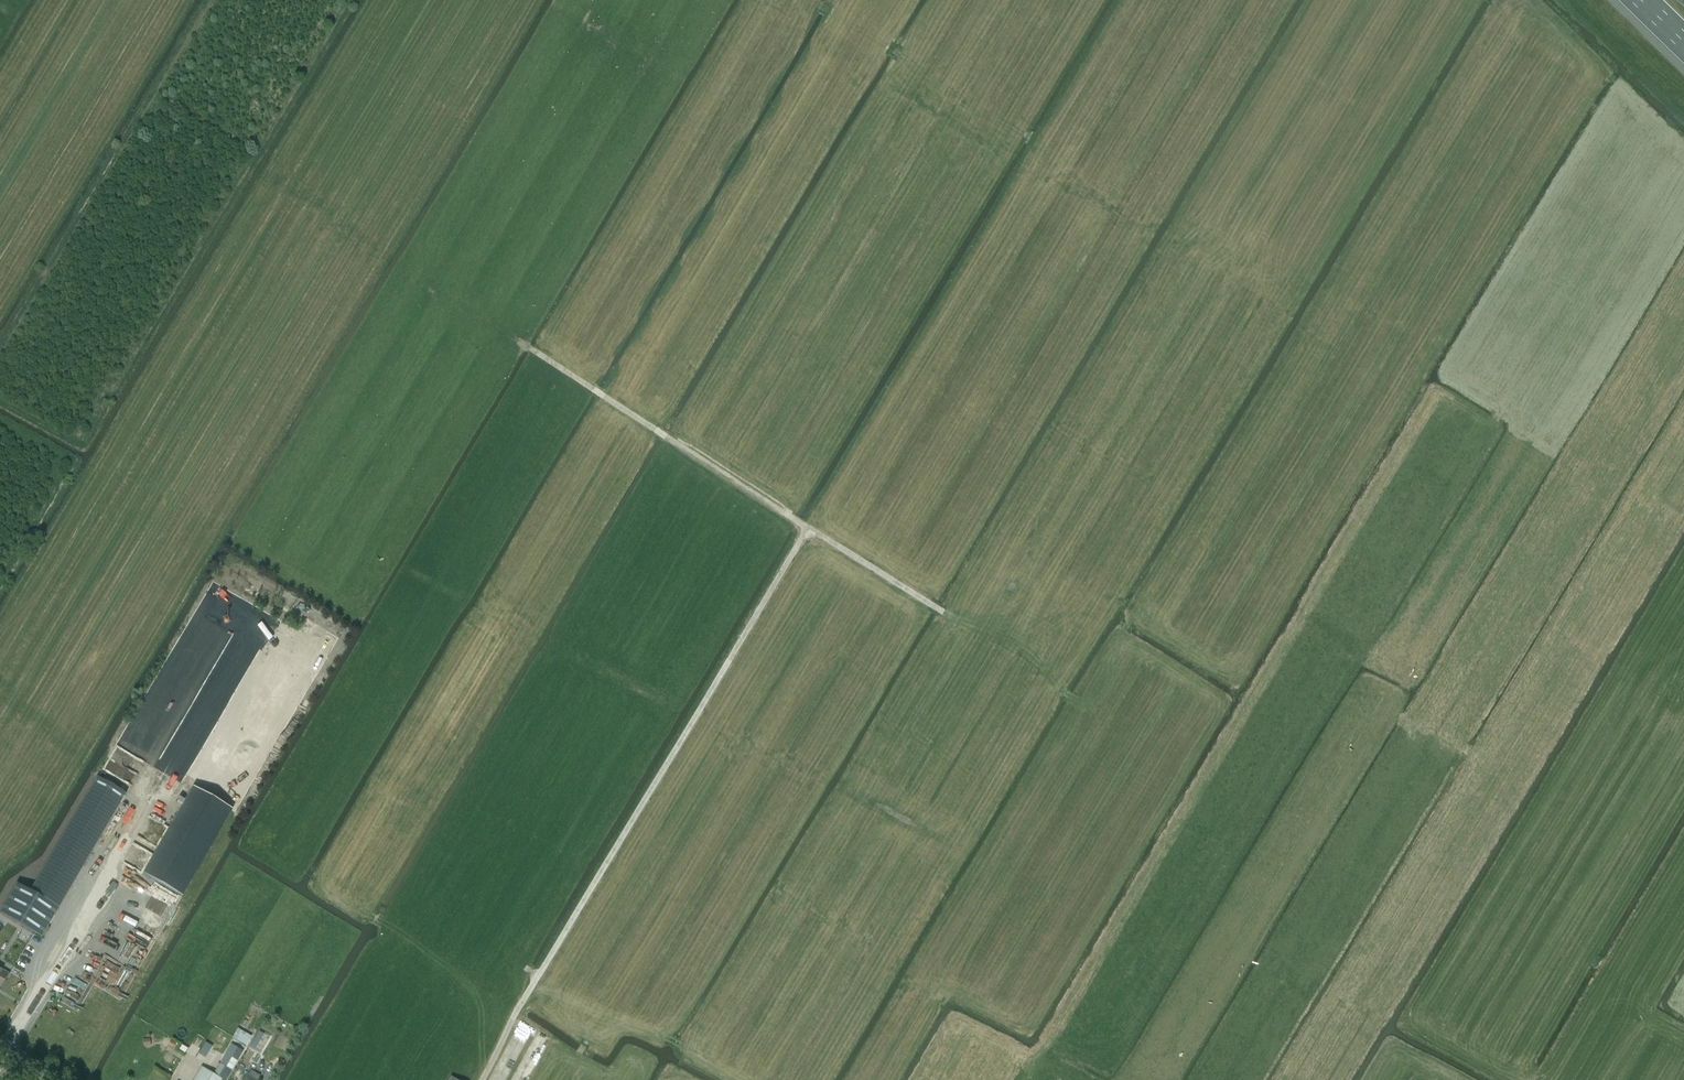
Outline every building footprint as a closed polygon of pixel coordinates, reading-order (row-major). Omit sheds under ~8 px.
[(325,635),(328,628),(313,620),(310,626),(325,635)] [(233,809),(194,787),(143,873),(183,896),(233,809)] [(17,884),(1,912),(24,926),(42,937),(59,908),(31,892),(17,884)] [(24,926),(20,932),(39,943),(42,937),(24,926)] [(113,964),(122,970),(125,966),(134,950),(139,953),(145,941),(130,933),(113,964)] [(8,973),(0,968),(0,986),(8,973)] [(247,1045),(253,1035),(239,1028),(233,1037),(247,1045)] [(213,1074),(204,1069),(197,1079),(222,1079),(223,1079),(227,1079),(243,1053),(231,1045),(213,1074)] [(236,1069),(243,1073),(245,1070),(238,1065),(236,1069)] [(245,1079),(254,1079),(255,1079),(257,1079),(258,1079),(261,1076),(251,1070),(248,1075),(245,1079)]
